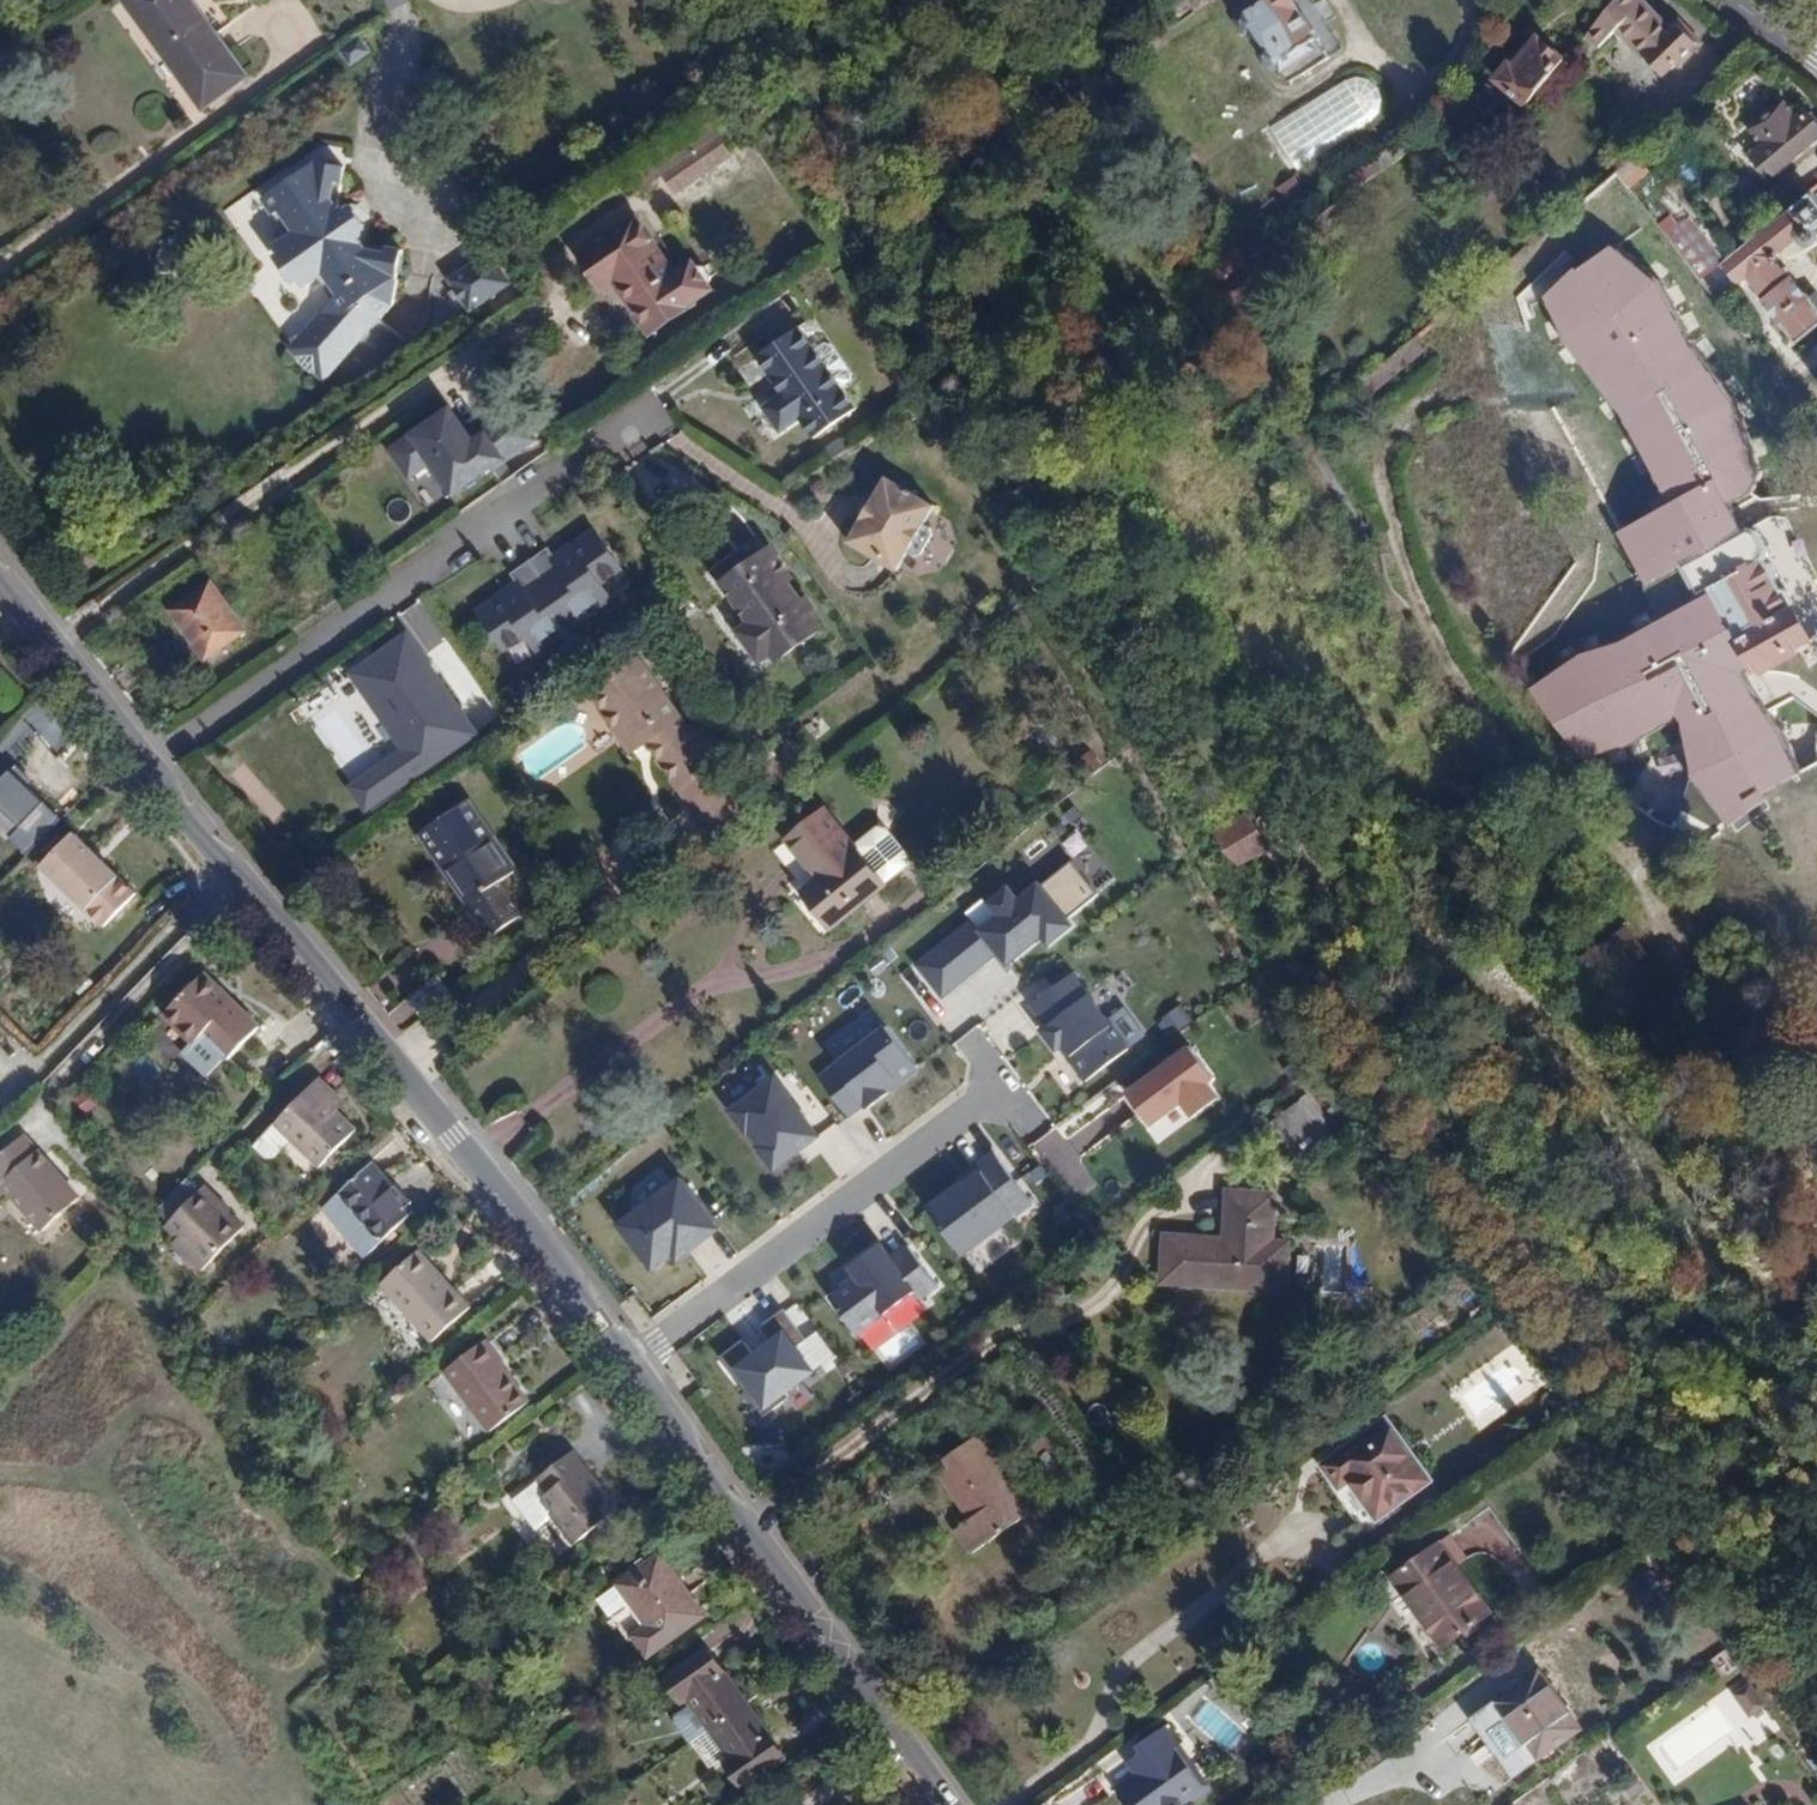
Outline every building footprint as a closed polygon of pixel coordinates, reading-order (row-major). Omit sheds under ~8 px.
[(166,0),(125,0),(111,11),(191,116),(231,85),(166,0)] [(1285,69),(1298,59),(1307,69),(1335,49),(1298,0),(1234,0),(1285,69)] [(1694,44),(1675,24),(1669,31),(1637,0),(1613,0),(1582,36),(1595,48),(1610,32),(1659,78),(1694,44)] [(1491,77),(1522,104),(1560,61),(1534,37),(1508,65),(1504,62),(1491,77)] [(1732,135),(1744,150),(1741,153),(1764,179),(1816,134),(1816,130),(1798,108),(1792,114),(1777,96),(1732,135)] [(745,159),(731,138),(677,173),(691,194),(745,159)] [(337,304),(294,361),(330,388),(392,306),(396,261),(360,258),(320,204),(323,187),(329,187),(331,169),(303,166),(257,204),(291,246),(276,258),(306,297),(322,285),(337,304)] [(1771,204),(1782,217),(1813,192),(1795,185),(1771,204)] [(1806,303),(1782,272),(1784,259),(1808,238),(1814,246),(1816,243),(1816,198),(1816,196),(1740,256),(1755,278),(1750,283),(1783,324),(1776,329),(1796,355),(1816,340),(1816,314),(1808,301),(1806,303)] [(610,281),(643,338),(684,315),(650,255),(653,253),(635,225),(584,258),(602,286),(610,281)] [(1203,262),(1219,284),(1243,266),(1228,245),(1203,262)] [(1607,247),(1534,297),(1588,377),(1665,507),(1607,532),(1636,586),(1739,535),(1724,507),(1735,497),(1753,481),(1722,398),(1660,293),(1607,247)] [(509,290),(487,259),(444,288),(466,320),(509,290)] [(1256,283),(1243,266),(1219,284),(1216,286),(1226,306),(1256,283)] [(846,403),(801,338),(758,367),(785,405),(766,418),(782,442),(801,429),(804,433),(846,403)] [(446,404),(382,446),(424,508),(501,459),(481,428),(468,434),(446,404)] [(932,507),(882,476),(841,544),(891,574),(921,525),(932,507)] [(568,549),(553,559),(586,607),(589,611),(607,599),(604,594),(597,584),(619,569),(591,530),(567,547),(568,549)] [(553,559),(545,547),(508,573),(516,585),(518,589),(549,633),(586,607),(553,559)] [(816,637),(804,620),(809,616),(803,608),(798,611),(782,588),(788,584),(773,564),(768,568),(763,559),(718,589),(747,631),(739,637),(759,665),(766,659),(772,667),(816,637)] [(1682,789),(1717,827),(1794,774),(1771,724),(1750,691),(1738,672),(1808,648),(1751,562),(1524,685),(1577,763),(1671,723),(1682,789)] [(518,589),(516,585),(499,596),(495,590),(466,609),(494,651),(519,634),(529,650),(551,636),(549,633),(518,589)] [(207,588),(168,616),(201,661),(240,633),(207,588)] [(472,734),(406,640),(354,677),(392,731),(336,775),(363,811),(472,734)] [(706,766),(637,668),(590,701),(629,756),(643,746),(672,790),(706,766)] [(8,770),(0,778),(0,811),(17,827),(41,802),(8,770)] [(462,801),(415,834),(486,936),(544,896),(499,832),(489,840),(462,801)] [(58,819),(41,802),(17,827),(7,837),(25,854),(58,819)] [(1253,808),(1218,829),(1239,863),(1274,843),(1253,808)] [(883,900),(826,828),(790,857),(819,894),(804,908),(831,941),(883,900)] [(114,875),(69,833),(35,867),(79,912),(98,931),(134,894),(114,875)] [(993,956),(1004,968),(1036,940),(1043,949),(1071,925),(1018,863),(957,914),(961,918),(993,956)] [(961,918),(910,963),(944,1000),(993,956),(961,918)] [(1058,1052),(1080,1082),(1127,1047),(1064,964),(1017,999),(1037,1025),(1030,1029),(1051,1057),(1058,1052)] [(1593,964),(1577,976),(1611,1023),(1627,1012),(1593,964)] [(257,1028),(205,973),(161,1014),(190,1044),(203,1031),(227,1056),(257,1028)] [(914,1074),(882,1028),(812,1076),(844,1122),(914,1074)] [(1188,1120),(1216,1097),(1203,1079),(1209,1075),(1184,1041),(1119,1088),(1147,1127),(1176,1103),(1188,1120)] [(768,1170),(817,1135),(772,1073),(723,1108),(768,1170)] [(333,1097),(317,1080),(276,1121),(292,1138),(317,1164),(351,1130),(333,1113),(340,1104),(333,1097)] [(1336,1153),(1308,1117),(1281,1138),(1309,1174),(1336,1153)] [(17,1136),(0,1152),(0,1196),(40,1233),(77,1197),(17,1136)] [(921,1208),(958,1258),(1030,1205),(994,1155),(989,1159),(921,1208)] [(411,1209),(372,1163),(337,1192),(376,1238),(411,1209)] [(197,1189),(186,1177),(153,1209),(164,1221),(197,1189)] [(677,1177),(612,1222),(650,1277),(715,1232),(677,1177)] [(248,1228),(224,1203),(204,1183),(197,1189),(164,1221),(161,1223),(181,1243),(205,1269),(248,1228)] [(1159,1232),(1155,1287),(1268,1295),(1271,1264),(1286,1265),(1288,1239),(1272,1237),(1275,1194),(1222,1190),(1219,1236),(1159,1232)] [(895,1230),(876,1244),(916,1299),(935,1286),(895,1230)] [(874,1240),(815,1281),(864,1351),(923,1311),(916,1299),(876,1244),(874,1240)] [(464,1309),(438,1277),(417,1251),(381,1280),(403,1306),(429,1338),(464,1309)] [(773,1320),(719,1359),(758,1414),(812,1375),(773,1320)] [(484,1341),(447,1369),(490,1425),(524,1399),(507,1375),(501,1375),(492,1363),(498,1358),(484,1341)] [(1422,1483),(1383,1427),(1322,1469),(1335,1487),(1344,1481),(1370,1519),(1422,1483)] [(552,1492),(583,1469),(569,1450),(538,1472),(552,1492)] [(1030,1534),(974,1462),(932,1490),(969,1540),(956,1550),(976,1576),(1030,1534)] [(554,1513),(574,1541),(609,1515),(590,1489),(595,1485),(583,1469),(552,1492),(546,1496),(557,1511),(554,1513)] [(1445,1534),(1386,1576),(1440,1650),(1498,1608),(1445,1534)] [(706,1615),(659,1551),(613,1585),(641,1623),(625,1635),(643,1660),(706,1615)] [(685,1692),(709,1722),(741,1699),(703,1646),(660,1676),(677,1699),(685,1692)] [(1713,1657),(1723,1677),(1739,1669),(1728,1649),(1713,1657)] [(1536,1669),(1490,1703),(1536,1765),(1581,1731),(1536,1669)] [(1750,1718),(1767,1707),(1755,1686),(1737,1697),(1750,1718)] [(779,1749),(741,1699),(709,1722),(731,1753),(725,1758),(739,1778),(779,1749)] [(1161,1727),(1134,1746),(1140,1755),(1127,1765),(1136,1777),(1116,1791),(1126,1804),(1161,1804),(1171,1799),(1175,1804),(1179,1804),(1204,1788),(1161,1727)]
